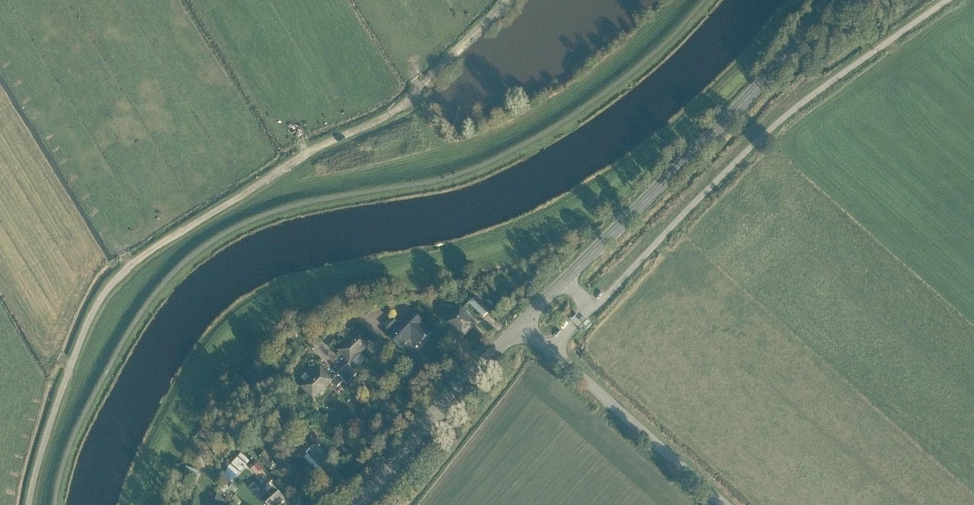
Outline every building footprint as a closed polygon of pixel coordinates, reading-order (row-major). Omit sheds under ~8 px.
[(490,310),(476,296),(469,303),(483,317),(490,310)] [(461,309),(446,324),(463,340),(477,325),(461,309)] [(412,310),(387,336),(401,349),(411,339),(418,347),(434,331),(412,310)] [(387,328),(395,320),(391,316),(383,324),(387,328)] [(338,351),(350,365),(373,344),(360,330),(338,351)] [(357,375),(348,365),(343,370),(352,380),(357,375)] [(320,368),(301,388),(313,400),(333,381),(320,368)] [(352,380),(343,370),(338,375),(347,384),(352,380)] [(300,475),(306,482),(318,471),(315,467),(318,463),(306,450),(293,462),(296,465),(295,466),(302,473),(300,475)] [(245,455),(225,474),(231,481),(251,462),(245,455)] [(184,474),(198,479),(201,471),(188,465),(184,474)] [(266,504),(281,504),(286,501),(274,488),(262,500),(266,504)] [(220,495),(215,504),(229,504),(220,495)]
